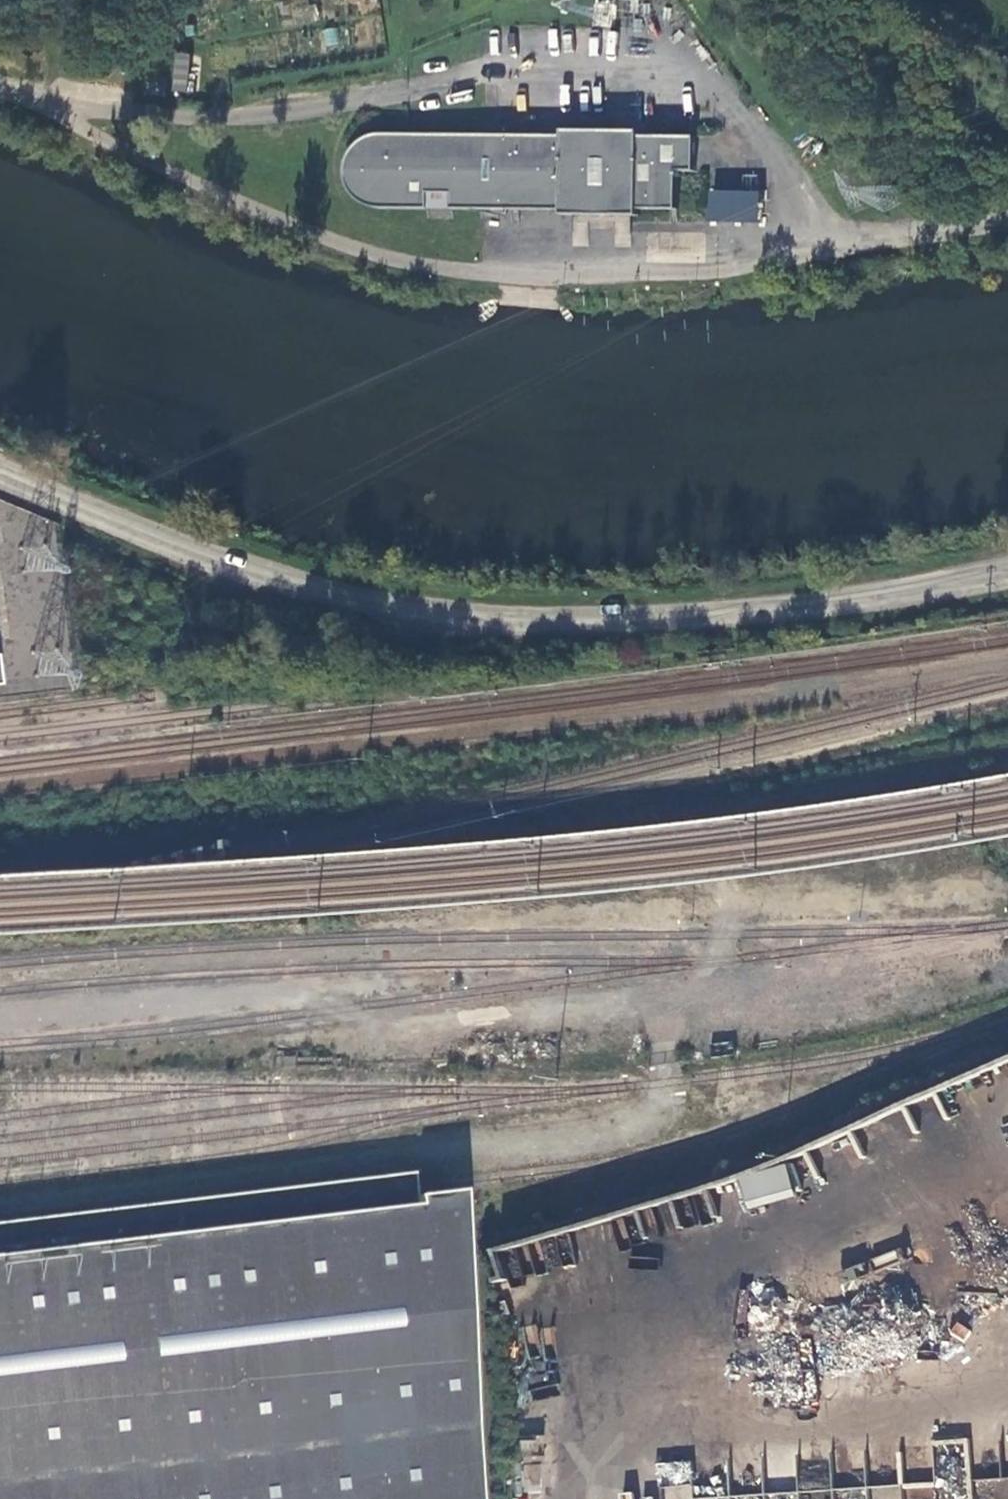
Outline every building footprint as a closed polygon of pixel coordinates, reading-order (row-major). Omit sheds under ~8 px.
[(194,56),(179,54),(177,92),(190,93),(194,56)] [(372,207),(382,209),(430,210),(430,194),(453,194),(453,210),(483,210),(483,200),(498,201),(498,211),(564,211),(564,216),(640,217),(640,210),(679,210),(679,172),(697,172),(697,137),(641,136),(641,131),(565,131),(565,136),(499,135),(499,145),(484,145),(484,135),(407,134),(383,134),(373,135),(364,140),(355,148),(349,158),(347,169),(348,180),(352,191),(360,200),(365,204),(372,207)] [(499,135),(484,135),(484,145),(499,145),(499,135)] [(705,219),(758,223),(760,192),(707,188),(705,219)] [(498,201),(483,200),(483,210),(498,211),(498,201)] [(746,1172),(755,1208),(804,1195),(795,1159),(746,1172)] [(458,1191),(413,1196),(412,1186),(410,1173),(0,1222),(0,1498),(476,1498),(458,1191)] [(973,1479),(973,1498),(1007,1498),(1007,1478),(973,1479)]
